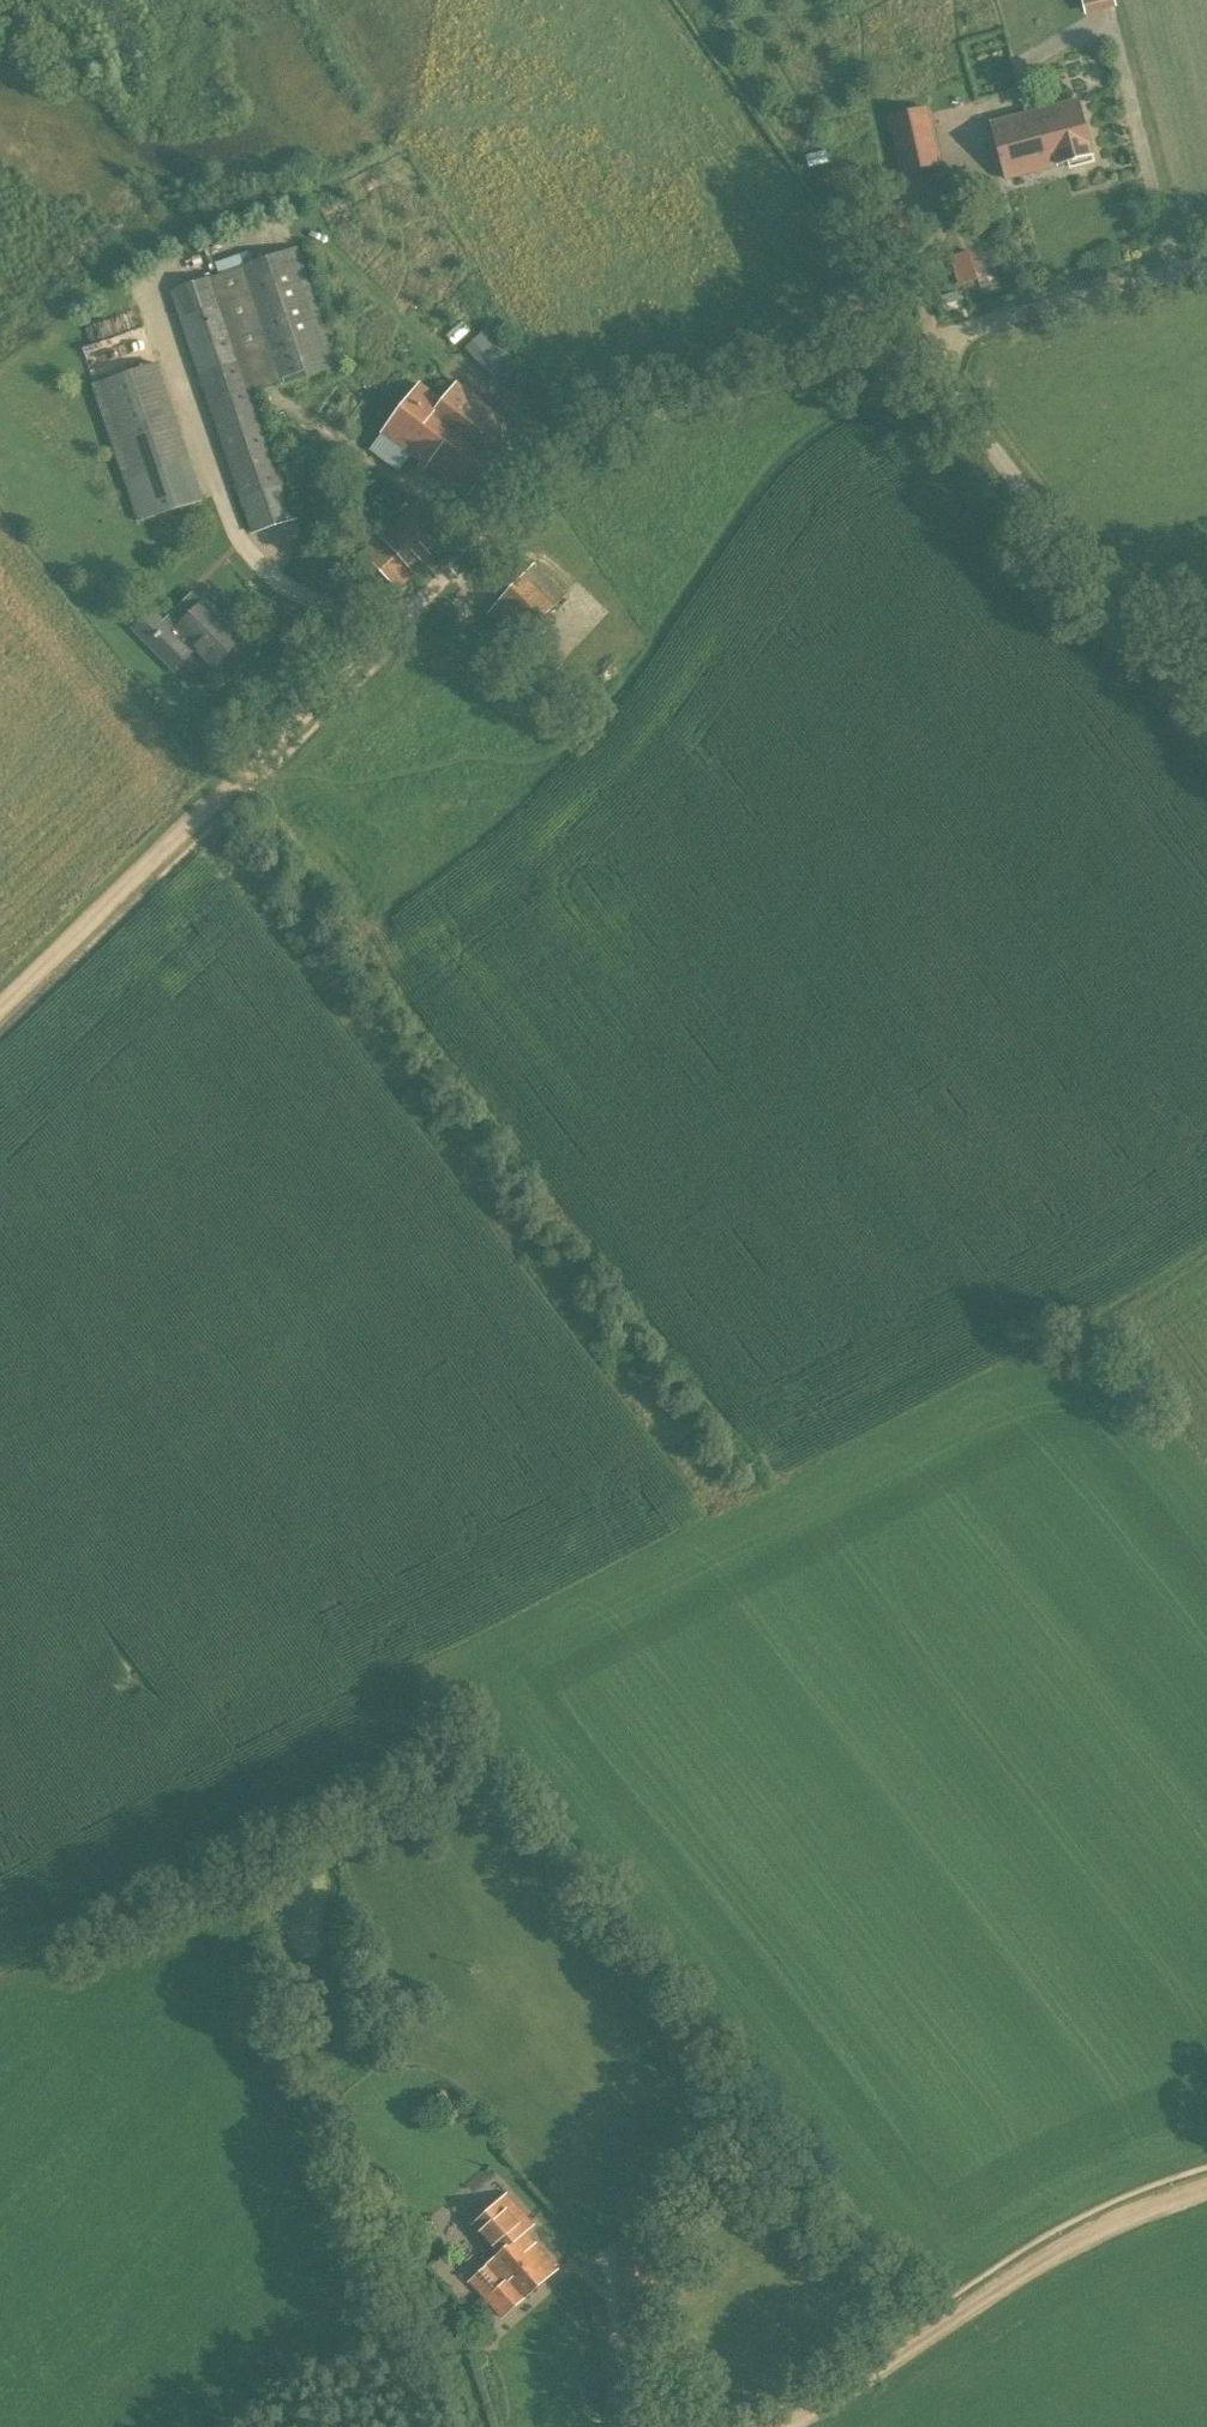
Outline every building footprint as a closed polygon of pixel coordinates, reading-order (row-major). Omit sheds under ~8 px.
[(1114,0),(1081,0),(1084,14),(1116,6),(1114,0)] [(1078,98),(1027,111),(1036,151),(1054,147),(1058,166),(1093,157),(1078,98)] [(1036,151),(1027,111),(990,121),(1005,179),(1058,166),(1054,147),(1036,151)] [(928,124),(895,132),(904,173),(938,165),(928,124)] [(298,247),(215,275),(255,395),(275,387),(338,366),(298,247)] [(949,256),(958,284),(977,278),(969,251),(949,256)] [(936,279),(940,291),(954,286),(950,274),(936,279)] [(255,395),(215,275),(169,290),(178,317),(252,534),(297,517),(255,395)] [(469,345),(499,382),(522,362),(492,326),(469,345)] [(158,361),(92,385),(138,523),(204,500),(158,361)] [(420,386),(384,433),(467,496),(517,431),(457,384),(443,403),(420,386)] [(361,552),(385,577),(402,561),(414,574),(456,535),(421,497),(361,552)] [(478,622),(503,647),(511,640),(518,646),(543,672),(563,650),(538,625),(568,594),(535,562),(478,622)] [(230,621),(224,615),(222,617),(205,599),(202,602),(193,593),(175,611),(184,620),(175,628),(214,668),(244,638),(228,623),(230,621)] [(502,2318),(558,2269),(526,2232),(535,2224),(507,2193),(473,2224),(498,2254),(486,2265),(492,2273),(476,2288),(502,2318)] [(636,2233),(621,2234),(618,2234),(627,2313),(658,2309),(649,2231),(636,2233)]
